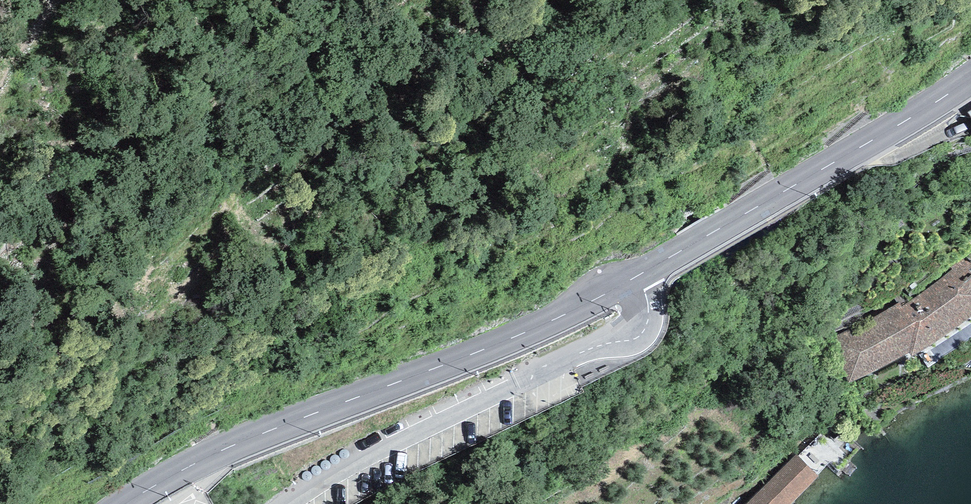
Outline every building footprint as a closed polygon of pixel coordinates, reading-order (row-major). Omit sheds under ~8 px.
[(830,340),(850,383),(870,374),(910,351),(914,356),(942,336),(970,314),(970,268),(963,257),(951,264),(954,269),(937,283),(901,305),(899,302),(830,340)] [(796,455),(746,503),(791,503),(818,477),(797,456),(796,455)]
